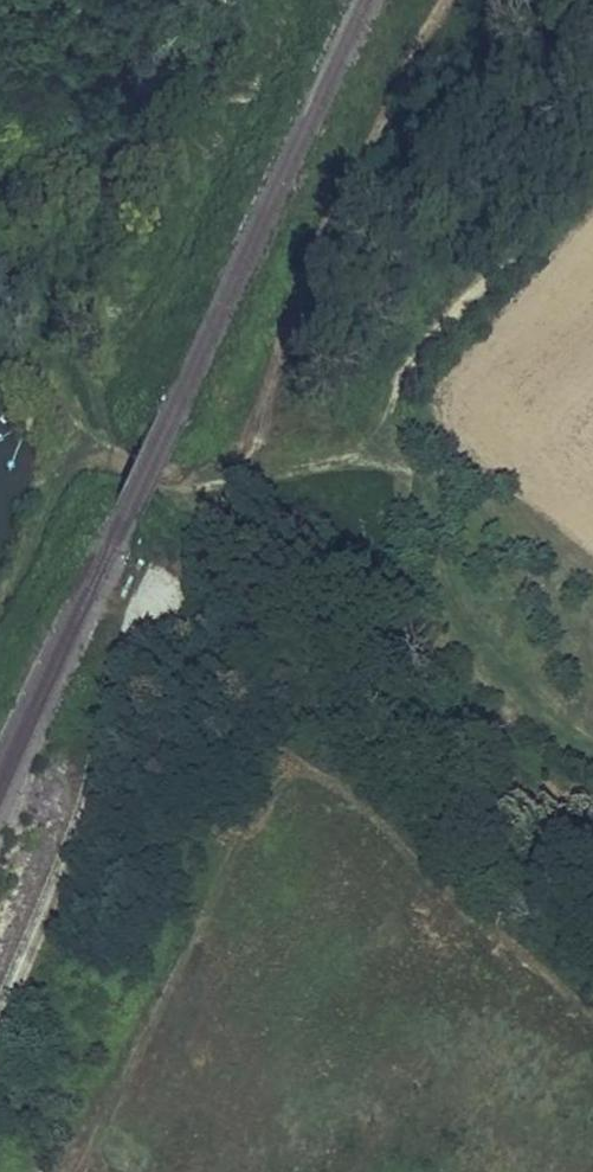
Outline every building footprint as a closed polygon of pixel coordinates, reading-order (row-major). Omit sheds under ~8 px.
[(23,423),(29,434),(40,428),(33,417),(23,423)]
